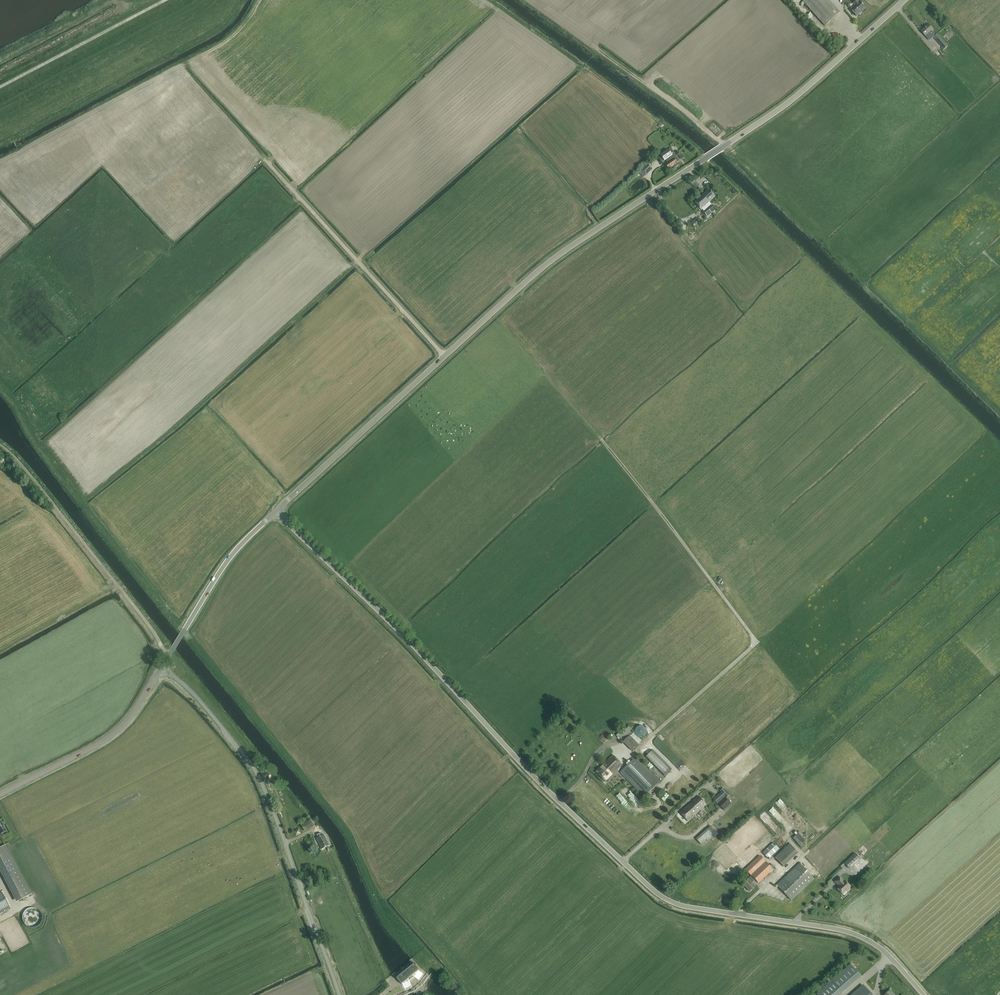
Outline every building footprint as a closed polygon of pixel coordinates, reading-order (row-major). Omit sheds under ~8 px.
[(839,13),(828,0),(801,0),(825,26),(839,13)] [(859,2),(858,3),(857,1),(853,3),(855,5),(850,10),(856,16),(865,8),(859,2)] [(926,36),(928,34),(930,37),(934,34),(932,31),(933,30),(929,24),(921,31),(926,36)] [(937,34),(933,38),(942,47),(946,44),(937,34)] [(710,127),(717,134),(721,130),(713,123),(710,127)] [(676,162),(679,160),(673,151),(670,153),(668,150),(660,155),(664,161),(667,159),(669,163),(665,165),(668,169),(674,165),(675,167),(678,165),(676,162)] [(641,171),(645,175),(652,169),(647,165),(641,171)] [(709,190),(702,196),(708,204),(706,206),(708,207),(707,207),(712,213),(714,210),(710,205),(711,204),(709,202),(715,196),(709,190)] [(708,204),(702,196),(695,203),(701,210),(703,208),(705,210),(703,211),(707,217),(712,213),(707,207),(708,207),(706,206),(708,204)] [(633,733),(630,736),(638,743),(641,740),(633,733)] [(631,750),(638,744),(630,736),(623,742),(631,750)] [(660,750),(664,747),(665,749),(666,748),(658,739),(654,743),(660,750)] [(686,770),(687,769),(669,750),(665,754),(683,772),(685,770),(686,770)] [(668,771),(655,755),(649,759),(662,776),(668,771)] [(622,765),(613,756),(596,772),(605,781),(622,765)] [(643,797),(659,781),(636,757),(620,772),(643,797)] [(625,785),(619,790),(627,800),(623,804),(636,819),(646,810),(625,785)] [(731,803),(726,798),(730,795),(724,788),(720,791),(721,792),(714,799),(723,810),(731,803)] [(690,804),(697,812),(706,805),(698,796),(690,804)] [(780,797),(774,802),(785,814),(790,809),(780,797)] [(697,812),(690,804),(680,813),(687,821),(697,812)] [(776,811),(771,816),(779,826),(781,824),(786,830),(790,826),(776,811)] [(762,812),(758,816),(774,832),(776,830),(774,828),(775,827),(773,825),(774,824),(762,812)] [(310,820),(301,825),(305,832),(313,826),(310,820)] [(696,839),(701,844),(715,831),(710,826),(696,839)] [(329,846),(323,835),(322,836),(320,833),(316,835),(318,838),(316,839),(321,849),(329,846)] [(773,843),(763,853),(768,859),(779,849),(773,843)] [(798,853),(790,844),(775,858),(783,866),(798,853)] [(4,845),(0,847),(0,868),(4,876),(6,875),(19,900),(30,894),(4,845)] [(855,853),(844,863),(849,869),(860,859),(855,853)] [(750,891),(755,887),(751,883),(755,880),(758,883),(773,869),(759,856),(745,869),(751,876),(748,879),(742,884),(750,891)] [(791,900),(814,879),(799,863),(776,885),(791,900)] [(835,882),(839,886),(837,888),(843,895),(846,891),(848,891),(849,889),(849,888),(851,887),(845,881),(844,881),(840,877),(835,882)] [(0,892),(0,912),(10,907),(1,892),(0,892)] [(419,970),(414,964),(409,967),(400,975),(396,978),(401,984),(405,981),(414,973),(419,970)] [(832,981),(841,992),(858,977),(860,976),(850,965),(832,980),(831,981),(832,981)] [(842,993),(841,992),(832,981),(817,994),(839,994),(842,993)] [(854,994),(871,994),(864,986),(854,994)]
